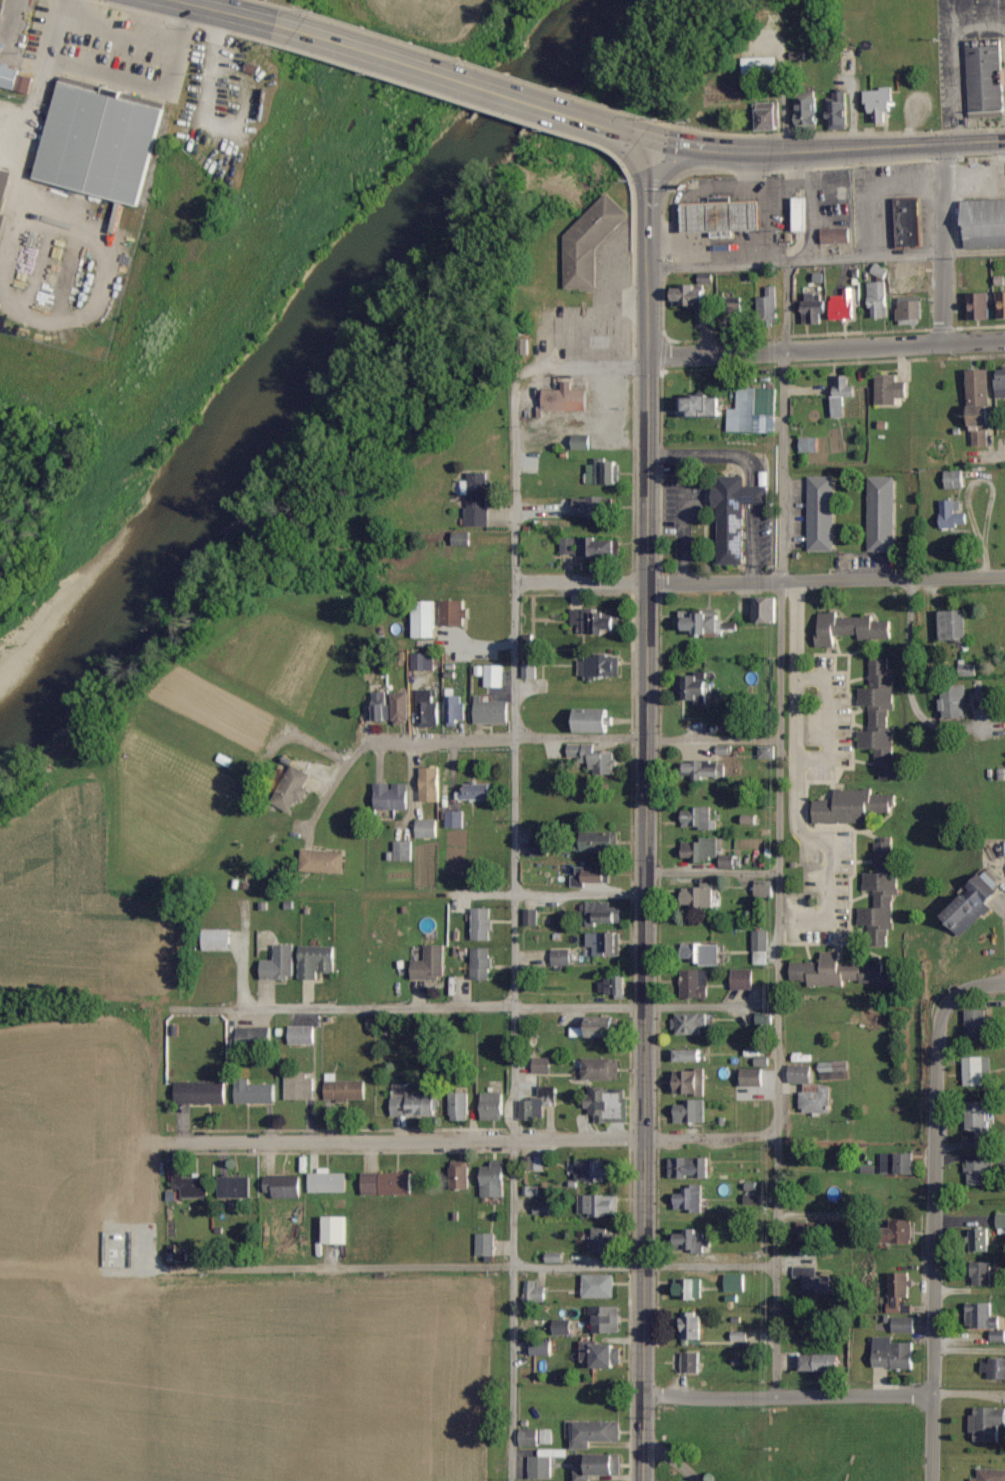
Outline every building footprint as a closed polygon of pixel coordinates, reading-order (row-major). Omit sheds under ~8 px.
[(970,113),(989,113),(989,111),(1004,111),(1004,83),(998,83),(998,71),(1003,70),(1002,43),(967,44),(970,113)] [(743,73),(777,72),(777,57),(742,57),(743,73)] [(17,81),(20,71),(0,65),(0,87),(16,91),(15,95),(25,98),(29,84),(17,81)] [(65,78),(38,177),(144,206),(171,106),(65,78)] [(888,122),(887,111),(894,111),(893,88),(864,89),(865,103),(871,103),(871,113),(874,113),(874,122),(888,122)] [(829,93),(830,129),(849,128),(849,92),(829,93)] [(796,96),(796,125),(818,125),(819,96),(796,96)] [(780,129),(780,101),(756,102),(757,129),(780,129)] [(597,288),(596,248),(630,214),(607,192),(565,236),(566,288),(597,288)] [(795,231),(808,230),(807,197),(794,197),(795,231)] [(896,199),(898,246),(923,245),(921,198),(896,199)] [(685,203),(687,229),(767,226),(766,199),(685,203)] [(966,199),(966,247),(1004,247),(1004,199),(966,199)] [(850,227),(822,228),(822,243),(851,242),(850,227)] [(42,270),(30,308),(50,314),(62,276),(42,270)] [(870,317),(888,317),(888,281),(870,281),(870,317)] [(759,297),(759,316),(778,315),(777,286),(766,286),(766,297),(759,297)] [(855,319),(854,287),(844,288),(844,295),(832,296),(833,320),(855,319)] [(804,293),(805,323),(822,322),(821,313),(826,313),(825,292),(804,293)] [(989,318),(989,292),(969,292),(969,319),(989,318)] [(923,318),(923,297),(898,298),(899,319),(923,318)] [(749,302),(725,303),(725,326),(750,325),(749,302)] [(699,304),(700,326),(718,326),(718,304),(699,304)] [(968,370),(970,404),(991,404),(990,369),(968,370)] [(898,374),(877,373),(876,404),(897,405),(897,397),(907,397),(908,381),(897,381),(898,374)] [(846,417),(846,396),(857,396),(857,385),(850,385),(850,374),(837,375),(838,395),(833,395),(834,417),(846,417)] [(544,390),(544,406),(538,406),(538,412),(588,411),(587,389),(573,390),(573,380),(563,380),(563,389),(544,390)] [(729,409),(728,431),(776,433),(777,388),(739,387),(738,409),(729,409)] [(679,416),(723,415),(722,395),(679,396),(679,416)] [(993,427),(992,405),(972,405),(974,446),(989,446),(988,427),(993,427)] [(590,450),(590,435),(573,435),(573,449),(590,450)] [(819,438),(802,437),(801,452),(819,452),(819,438)] [(619,483),(619,459),(593,459),(592,482),(619,483)] [(965,488),(964,470),(946,471),(946,488),(965,488)] [(746,564),(746,503),(769,503),(769,486),(746,486),(746,475),(716,475),(716,507),(720,507),(720,564),(746,564)] [(835,476),(810,476),(809,551),(835,551),(835,476)] [(868,552),(893,552),(895,477),(870,476),(868,552)] [(574,517),(609,518),(610,497),(575,497),(574,517)] [(942,499),(942,527),(959,528),(959,523),(968,524),(968,512),(961,512),(962,500),(942,499)] [(454,547),(471,546),(471,532),(453,532),(454,547)] [(561,556),(620,554),(620,537),(561,539),(561,556)] [(778,622),(777,596),(754,597),(755,623),(778,622)] [(442,626),(467,625),(466,600),(442,601),(442,626)] [(414,601),(414,638),(436,637),(436,601),(414,601)] [(572,608),(572,624),(582,625),(582,633),(607,634),(607,629),(621,629),(621,614),(599,613),(599,608),(572,608)] [(969,639),(968,610),(941,611),(942,640),(969,639)] [(725,633),(724,620),(719,621),(719,611),(682,612),(682,634),(725,633)] [(890,639),(890,621),(873,620),(873,617),(838,616),(838,612),(820,612),(820,629),(816,629),(816,646),(836,646),(836,635),(860,635),(860,639),(890,639)] [(435,670),(435,653),(412,653),(413,671),(435,670)] [(580,655),(580,678),(597,678),(597,675),(620,676),(620,656),(580,655)] [(888,657),(870,657),(870,688),(860,688),(860,705),(870,705),(870,731),(859,731),(859,748),(875,748),(875,766),(880,766),(880,779),(898,779),(898,761),(893,761),(893,726),(888,726),(888,710),(893,710),(893,674),(888,674),(888,657)] [(523,678),(537,678),(537,663),(523,663),(523,678)] [(977,676),(977,664),(961,664),(961,675),(977,676)] [(485,687),(503,687),(503,665),(485,665),(485,687)] [(680,699),(697,699),(697,704),(709,704),(709,681),(702,681),(702,675),(679,676),(680,699)] [(966,719),(967,686),(942,685),(942,718),(966,719)] [(419,689),(420,726),(441,726),(441,702),(434,702),(433,689),(419,689)] [(465,720),(466,695),(455,695),(455,689),(447,689),(446,726),(458,726),(458,719),(465,720)] [(388,691),(373,692),(374,721),(389,720),(388,691)] [(411,722),(410,692),(392,692),(393,723),(411,722)] [(611,733),(611,725),(614,725),(615,709),(576,708),(576,732),(611,733)] [(596,744),(568,743),(568,758),(581,758),(581,763),(589,763),(589,773),(616,774),(616,752),(596,751),(596,744)] [(759,758),(775,759),(775,746),(759,746),(759,758)] [(685,772),(694,772),(694,778),(725,778),(726,761),(685,761),(685,772)] [(272,802),(290,813),(298,799),(302,802),(310,788),(317,792),(323,781),(294,764),(272,802)] [(440,767),(421,767),(421,802),(440,802),(440,767)] [(409,784),(392,784),(376,783),(375,810),(409,811),(409,784)] [(463,784),(463,799),(492,799),(491,783),(463,784)] [(814,823),(869,823),(869,812),(893,812),(893,794),(873,794),(873,789),(836,789),(836,799),(814,799),(814,823)] [(683,828),(718,828),(718,820),(712,820),(712,807),(693,807),(693,811),(683,811),(683,828)] [(464,811),(446,812),(446,828),(464,828),(464,811)] [(438,838),(437,819),(416,820),(417,838),(438,838)] [(582,853),(618,852),(618,831),(582,832),(582,853)] [(718,838),(703,837),(703,842),(684,841),(683,857),(692,857),(692,860),(718,861),(718,838)] [(549,855),(549,838),(532,839),(532,856),(549,855)] [(898,894),(895,838),(874,839),(876,873),(864,873),(865,891),(874,890),(875,908),(858,908),(859,928),(872,927),(873,947),(889,946),(888,930),(894,929),(893,895),(898,894)] [(395,841),(394,860),(412,861),(413,842),(395,841)] [(345,873),(346,851),(302,850),(302,872),(345,873)] [(578,868),(577,875),(573,875),(573,887),(587,888),(587,883),(611,883),(611,869),(578,868)] [(964,937),(993,908),(988,904),(1002,890),(984,871),(967,889),(969,890),(943,916),(964,937)] [(754,883),(770,883),(770,901),(754,901),(754,883)] [(681,889),(700,889),(700,885),(711,884),(712,910),(702,910),(702,906),(681,907),(681,889)] [(612,901),(588,902),(589,924),(623,923),(623,907),(612,907),(612,901)] [(492,908),(473,908),(473,940),(492,940),(492,908)] [(525,926),(538,926),(539,909),(525,909),(525,926)] [(205,951),(232,950),(232,930),(205,930),(205,951)] [(587,933),(588,947),(594,947),(594,956),(622,955),(621,932),(587,933)] [(751,932),(766,933),(767,967),(750,967),(751,932)] [(262,979),(295,979),(295,945),(275,945),(275,960),(262,960),(262,979)] [(319,980),(319,972),(336,973),(337,946),(301,945),(300,979),(319,980)] [(445,945),(426,945),(425,960),(413,960),(412,979),(445,979),(445,945)] [(682,946),(716,946),(717,969),(699,969),(699,963),(689,963),(689,960),(682,960),(682,946)] [(473,979),(492,979),(492,948),(473,948),(473,979)] [(571,949),(552,949),(552,966),(572,966),(571,949)] [(791,962),(791,981),(809,981),(809,986),(845,986),(845,982),(881,982),(881,964),(841,963),(841,952),(822,952),(822,963),(791,962)] [(680,972),(705,971),(705,999),(680,999),(680,972)] [(731,971),(752,971),(752,991),(731,991),(731,971)] [(628,993),(627,978),(600,978),(600,994),(628,993)] [(989,1010),(967,1010),(967,1038),(989,1039),(989,1010)] [(772,1012),(758,1013),(758,1024),(773,1024),(772,1012)] [(675,1035),(706,1035),(706,1013),(674,1013),(675,1035)] [(572,1038),(618,1037),(617,1016),(586,1017),(587,1028),(571,1028),(572,1038)] [(289,1044),(315,1044),(316,1026),(290,1026),(289,1044)] [(239,1028),(239,1047),(273,1046),(273,1027),(239,1028)] [(703,1049),(672,1050),(672,1062),(703,1062),(703,1049)] [(551,1074),(551,1058),(534,1057),(533,1073),(551,1074)] [(985,1085),(985,1075),(992,1074),(992,1057),(965,1057),(966,1086),(985,1085)] [(584,1080),(621,1081),(621,1059),(585,1058),(584,1080)] [(849,1078),(849,1070),(841,1070),(841,1062),(820,1063),(821,1079),(849,1078)] [(790,1083),(813,1083),(814,1065),(791,1065),(790,1083)] [(742,1086),(765,1086),(765,1069),(742,1068),(742,1086)] [(671,1094),(706,1094),(706,1071),(672,1070),(671,1094)] [(286,1100),(314,1099),(314,1073),(286,1073),(286,1100)] [(336,1080),(337,1074),(326,1074),(326,1101),(366,1101),(366,1081),(336,1080)] [(226,1081),(176,1083),(177,1105),(226,1103),(226,1081)] [(275,1103),(275,1083),(236,1084),(236,1104),(275,1103)] [(832,1085),(805,1084),(805,1092),(802,1092),(802,1112),(832,1113),(832,1085)] [(520,1100),(521,1120),(545,1119),(545,1105),(557,1105),(557,1086),(540,1086),(540,1099),(520,1100)] [(597,1123),(625,1123),(624,1088),(589,1089),(589,1115),(597,1115),(597,1123)] [(470,1093),(452,1093),(451,1121),(470,1121),(470,1093)] [(482,1093),(483,1120),(505,1120),(504,1093),(482,1093)] [(392,1096),(392,1116),(437,1115),(436,1096),(392,1096)] [(705,1100),(685,1100),(685,1104),(676,1105),(676,1123),(706,1122),(705,1100)] [(977,1148),(991,1148),(992,1121),(995,1121),(995,1102),(969,1101),(968,1131),(978,1131),(977,1148)] [(914,1174),(915,1154),(882,1153),(882,1173),(914,1174)] [(544,1156),(527,1156),(527,1170),(543,1171),(544,1156)] [(671,1158),(671,1179),(710,1178),(710,1157),(671,1158)] [(576,1181),(607,1181),(607,1178),(616,1178),(616,1160),(576,1160),(576,1181)] [(968,1184),(990,1184),(990,1160),(968,1160),(968,1184)] [(452,1189),(470,1189),(469,1161),(451,1162),(452,1189)] [(482,1197),(506,1198),(506,1161),(492,1161),(492,1167),(483,1166),(482,1197)] [(310,1193),(347,1192),(347,1173),(331,1173),(331,1168),(319,1168),(319,1174),(309,1174),(310,1193)] [(413,1194),(412,1172),(362,1173),(363,1195),(413,1194)] [(182,1198),(208,1198),(208,1178),(184,1178),(184,1174),(175,1173),(174,1189),(183,1189),(182,1198)] [(302,1198),(302,1175),(266,1176),(266,1193),(274,1192),(274,1198),(302,1198)] [(251,1177),(219,1176),(218,1198),(250,1198),(251,1177)] [(676,1210),(703,1211),(704,1186),(684,1186),(684,1194),(676,1193),(676,1210)] [(617,1196),(580,1195),(579,1216),(607,1216),(607,1213),(617,1213),(617,1196)] [(551,1200),(534,1200),(534,1215),(551,1215),(551,1200)] [(325,1244),(347,1244),(348,1217),(325,1216),(325,1244)] [(913,1220),(892,1220),(892,1243),(913,1244),(913,1220)] [(819,1240),(818,1221),(798,1222),(798,1240),(819,1240)] [(971,1229),(971,1251),(989,1251),(990,1229),(971,1229)] [(592,1230),(593,1253),(616,1253),(616,1230),(592,1230)] [(678,1231),(678,1251),(708,1251),(708,1236),(699,1236),(699,1231),(678,1231)] [(496,1256),(496,1234),(478,1233),(477,1256),(496,1256)] [(993,1262),(973,1261),(972,1285),(992,1286),(993,1262)] [(804,1295),(831,1296),(831,1276),(817,1275),(818,1267),(795,1266),(794,1277),(804,1278),(804,1295)] [(891,1313),(912,1313),(912,1273),(890,1274),(891,1313)] [(746,1292),(746,1274),(726,1275),(726,1292),(746,1292)] [(615,1298),(615,1275),(584,1275),(584,1298),(615,1298)] [(703,1298),(703,1280),(684,1280),(684,1284),(675,1284),(675,1298),(703,1298)] [(525,1302),(546,1302),(546,1287),(538,1287),(538,1281),(526,1281),(525,1302)] [(967,1303),(967,1328),(992,1327),(992,1341),(1002,1340),(1001,1317),(993,1317),(992,1303),(967,1303)] [(593,1334),(620,1333),(620,1307),(593,1307),(593,1334)] [(702,1313),(682,1314),(683,1340),(702,1339),(702,1313)] [(916,1317),(893,1317),(893,1332),(916,1333),(916,1317)] [(572,1335),(572,1320),(555,1320),(555,1335),(572,1335)] [(893,1342),(893,1337),(874,1336),(873,1368),(914,1368),(914,1342),(893,1342)] [(531,1355),(552,1355),(552,1342),(531,1342),(531,1355)] [(617,1369),(617,1344),(583,1343),(582,1361),(595,1362),(595,1368),(617,1369)] [(684,1373),(701,1373),(700,1352),(684,1352),(684,1373)] [(839,1355),(801,1354),(800,1371),(839,1372),(839,1355)] [(1004,1381),(1004,1360),(983,1359),(983,1372),(989,1373),(989,1380),(1004,1381)] [(999,1442),(1000,1426),(1004,1426),(1004,1408),(973,1408),(972,1433),(975,1433),(975,1441),(999,1442)] [(591,1442),(621,1442),(621,1422),(573,1421),(573,1449),(591,1449),(591,1442)] [(539,1429),(521,1429),(520,1446),(539,1446),(539,1429)] [(553,1443),(552,1429),(540,1429),(540,1444),(553,1443)] [(529,1457),(530,1480),(552,1479),(552,1458),(566,1457),(566,1449),(539,1450),(539,1457),(529,1457)] [(621,1476),(621,1455),(590,1455),(590,1466),(575,1466),(576,1480),(591,1480),(591,1476),(621,1476)] [(979,1468),(979,1478),(973,1478),(973,1480),(1004,1480),(1004,1469),(979,1468)]
